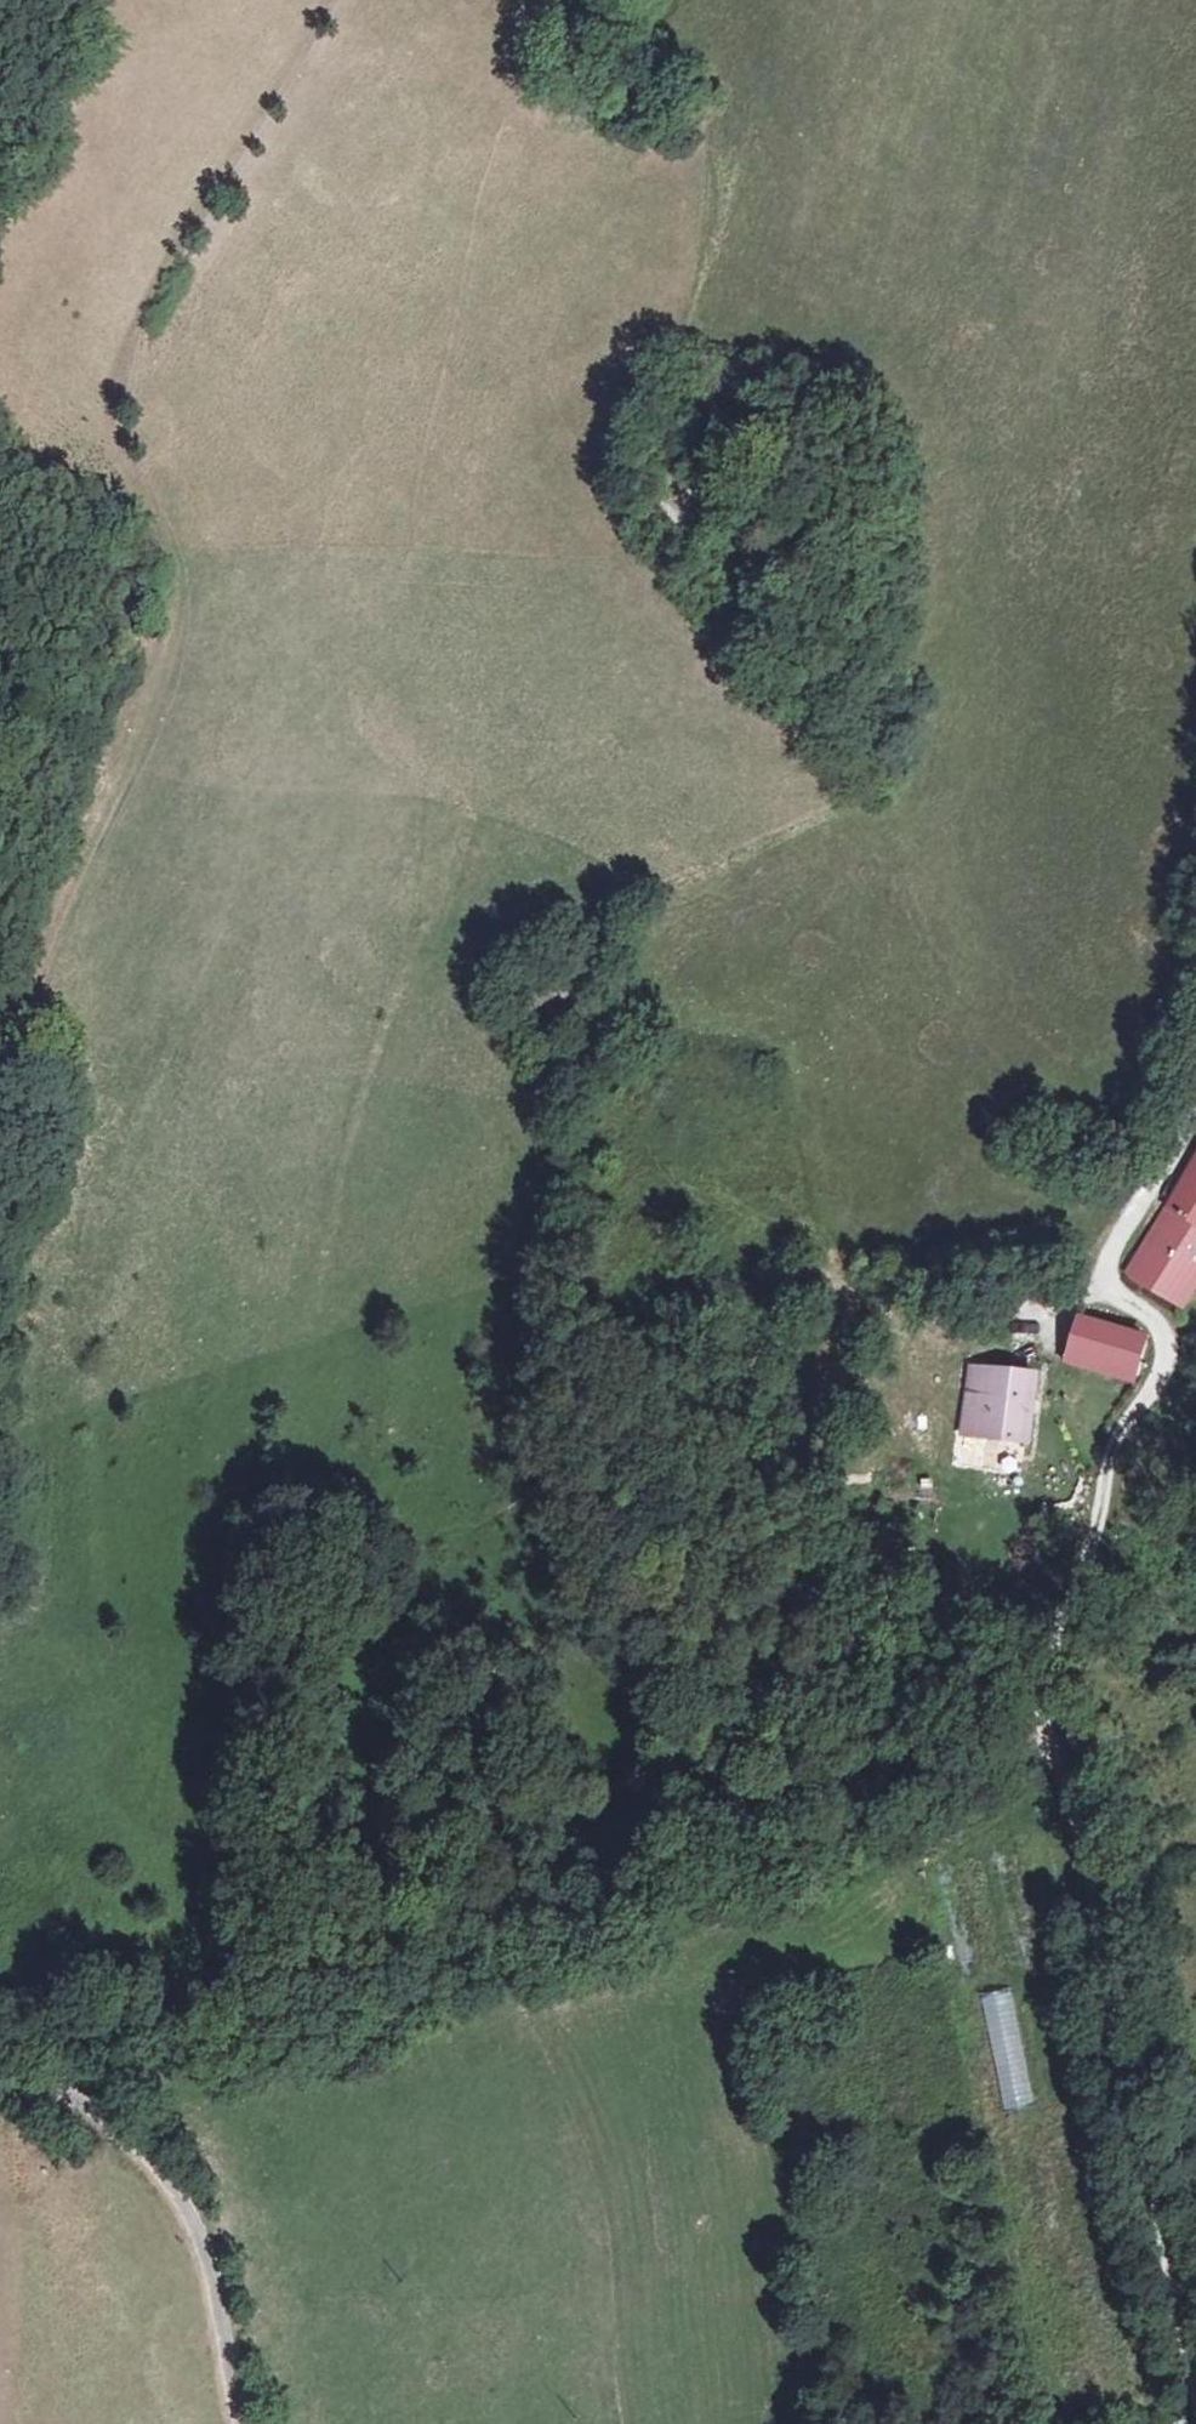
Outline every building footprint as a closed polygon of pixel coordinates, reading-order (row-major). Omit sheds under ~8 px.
[(1161,1214),(1195,1232),(1195,1146),(1161,1214)] [(1161,1214),(1129,1278),(1190,1309),(1195,1298),(1195,1232),(1161,1214)] [(1149,1337),(1081,1319),(1069,1363),(1137,1382),(1149,1337)] [(966,1448),(1032,1452),(1037,1372),(971,1367),(966,1448)] [(1011,1990),(981,1996),(1004,2110),(1035,2104),(1011,1990)]
